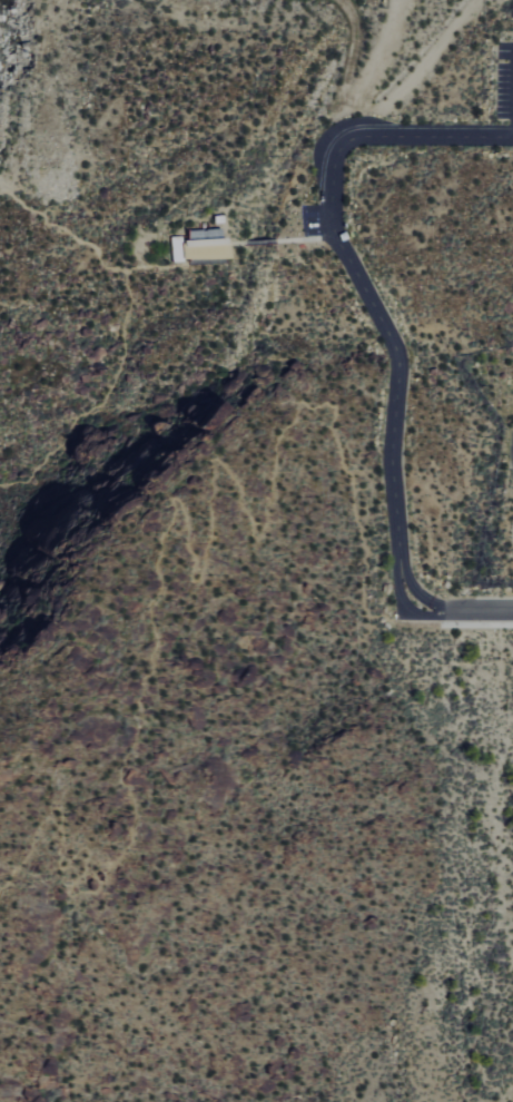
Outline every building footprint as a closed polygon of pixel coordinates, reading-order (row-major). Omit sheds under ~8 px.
[(168,239),(182,239),(182,232),(219,229),(219,240),(224,240),(224,245),(225,260),(184,263),(170,263),(168,239)] [(239,684),(251,689),(258,669),(246,665),(239,684)]
